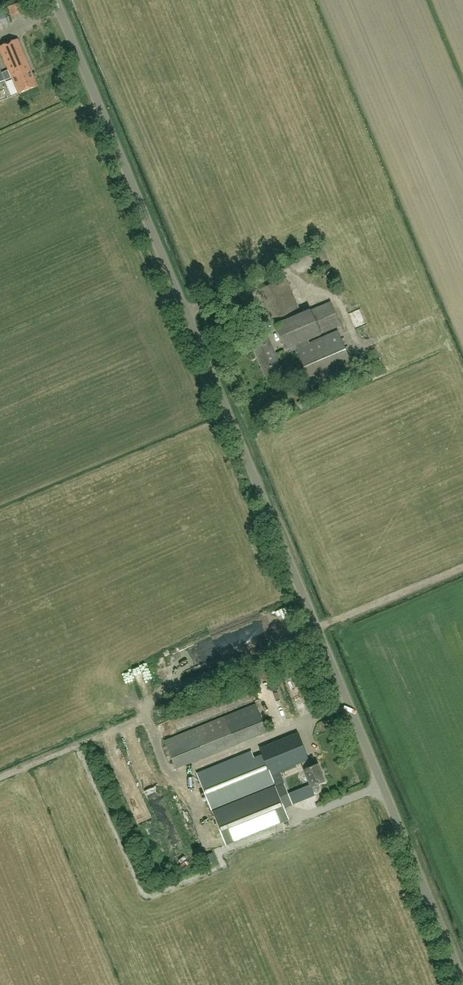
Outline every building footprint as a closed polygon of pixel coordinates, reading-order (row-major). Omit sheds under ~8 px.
[(8,28),(9,18),(2,10),(0,11),(0,31),(8,28)] [(5,80),(6,84),(14,81),(19,93),(38,86),(18,40),(0,47),(0,48),(9,70),(2,73),(0,68),(0,82),(5,80)] [(319,283),(330,278),(328,273),(317,278),(319,283)] [(292,352),(298,349),(313,385),(353,368),(338,332),(310,344),(309,340),(320,335),(320,334),(341,325),(330,302),(310,310),(302,313),(287,279),(262,290),(277,324),(276,325),(286,350),(290,348),(292,352)] [(267,336),(252,342),(267,376),(281,370),(267,336)] [(286,688),(294,709),(306,704),(298,684),(286,688)] [(140,699),(148,694),(144,688),(137,693),(140,699)] [(255,704),(164,741),(176,769),(267,733),(255,704)] [(167,721),(157,726),(161,736),(172,732),(167,721)] [(260,748),(271,775),(302,762),(305,769),(311,787),(312,787),(313,790),(314,791),(316,792),(317,792),(319,791),(320,789),(320,787),(318,784),(325,782),(318,764),(311,767),(308,760),(309,760),(298,733),(260,748)] [(312,741),(308,744),(313,750),(317,747),(312,741)] [(260,748),(264,758),(256,761),(252,751),(197,773),(213,811),(276,786),(271,775),(260,748)] [(276,787),(284,808),(293,805),(284,783),(276,787)] [(276,787),(276,786),(213,811),(226,844),(289,819),(284,808),(276,787)] [(297,790),(291,793),(295,801),(301,799),(297,790)] [(210,865),(216,863),(213,854),(207,856),(210,865)]
